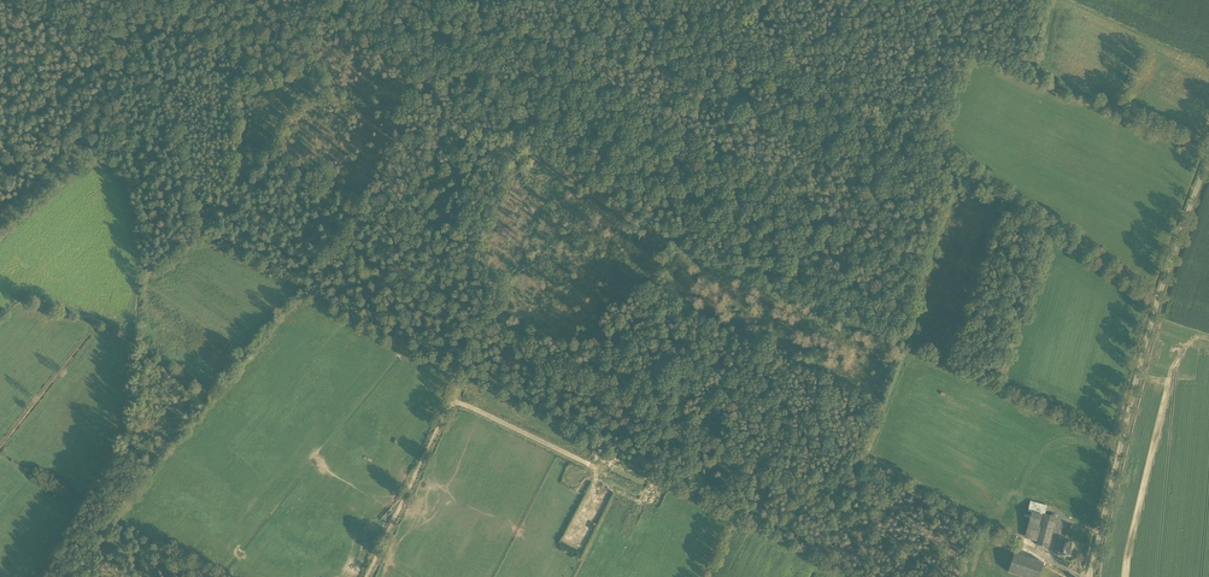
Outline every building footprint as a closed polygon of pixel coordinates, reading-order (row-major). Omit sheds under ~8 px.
[(567,468),(567,480),(579,481),(579,468),(567,468)] [(1051,515),(1045,514),(1047,505),(1031,501),(1028,511),(1031,512),(1024,538),(1037,542),(1036,545),(1048,548),(1056,516),(1053,516),(1054,514),(1052,513),(1051,515)] [(1065,557),(1065,556),(1070,557),(1073,543),(1068,542),(1069,541),(1062,539),(1061,545),(1058,544),(1056,555),(1065,557)] [(1014,553),(1008,572),(1022,576),(1039,576),(1044,563),(1014,553)]
